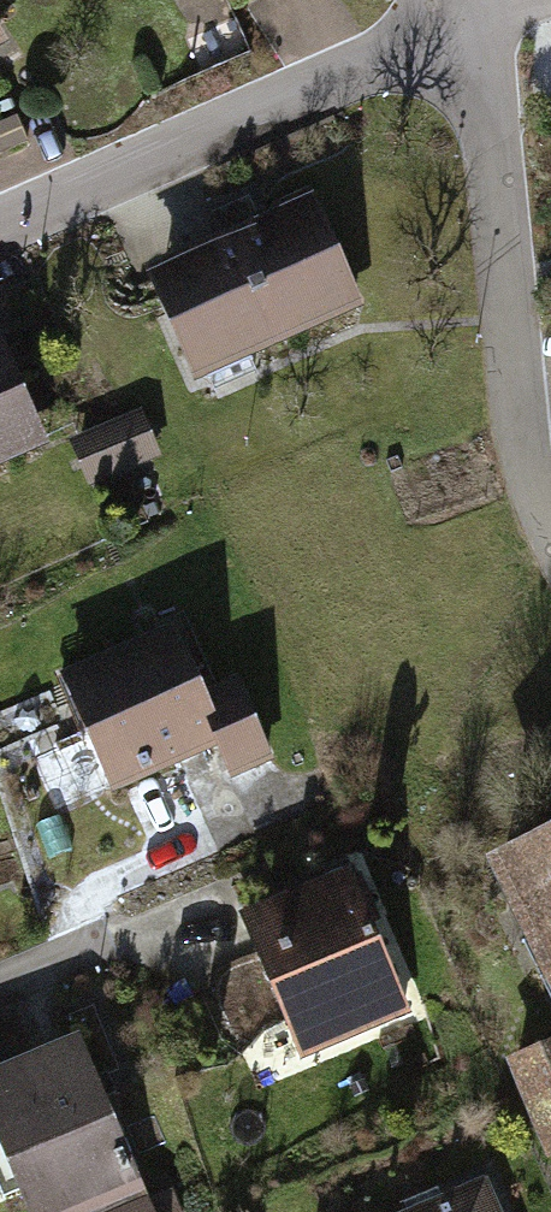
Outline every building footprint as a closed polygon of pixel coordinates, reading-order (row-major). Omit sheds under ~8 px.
[(313,202),(155,273),(195,361),(242,339),(247,352),(358,302),(313,202)] [(0,341),(0,464),(46,444),(1,341),(0,341)] [(142,413),(74,442),(92,486),(161,457),(142,413)] [(175,631),(67,679),(114,784),(219,737),(234,771),(273,754),(238,678),(203,693),(175,631)] [(500,861),(550,971),(550,838),(500,861)] [(261,911),(275,945),(260,951),(298,1040),(345,1020),(352,1037),(409,1013),(350,873),(261,911)] [(0,1073),(0,1139),(30,1211),(153,1211),(81,1039),(0,1073)] [(512,1062),(550,1153),(550,1046),(512,1062)] [(419,1211),(495,1211),(482,1184),(419,1211)]
